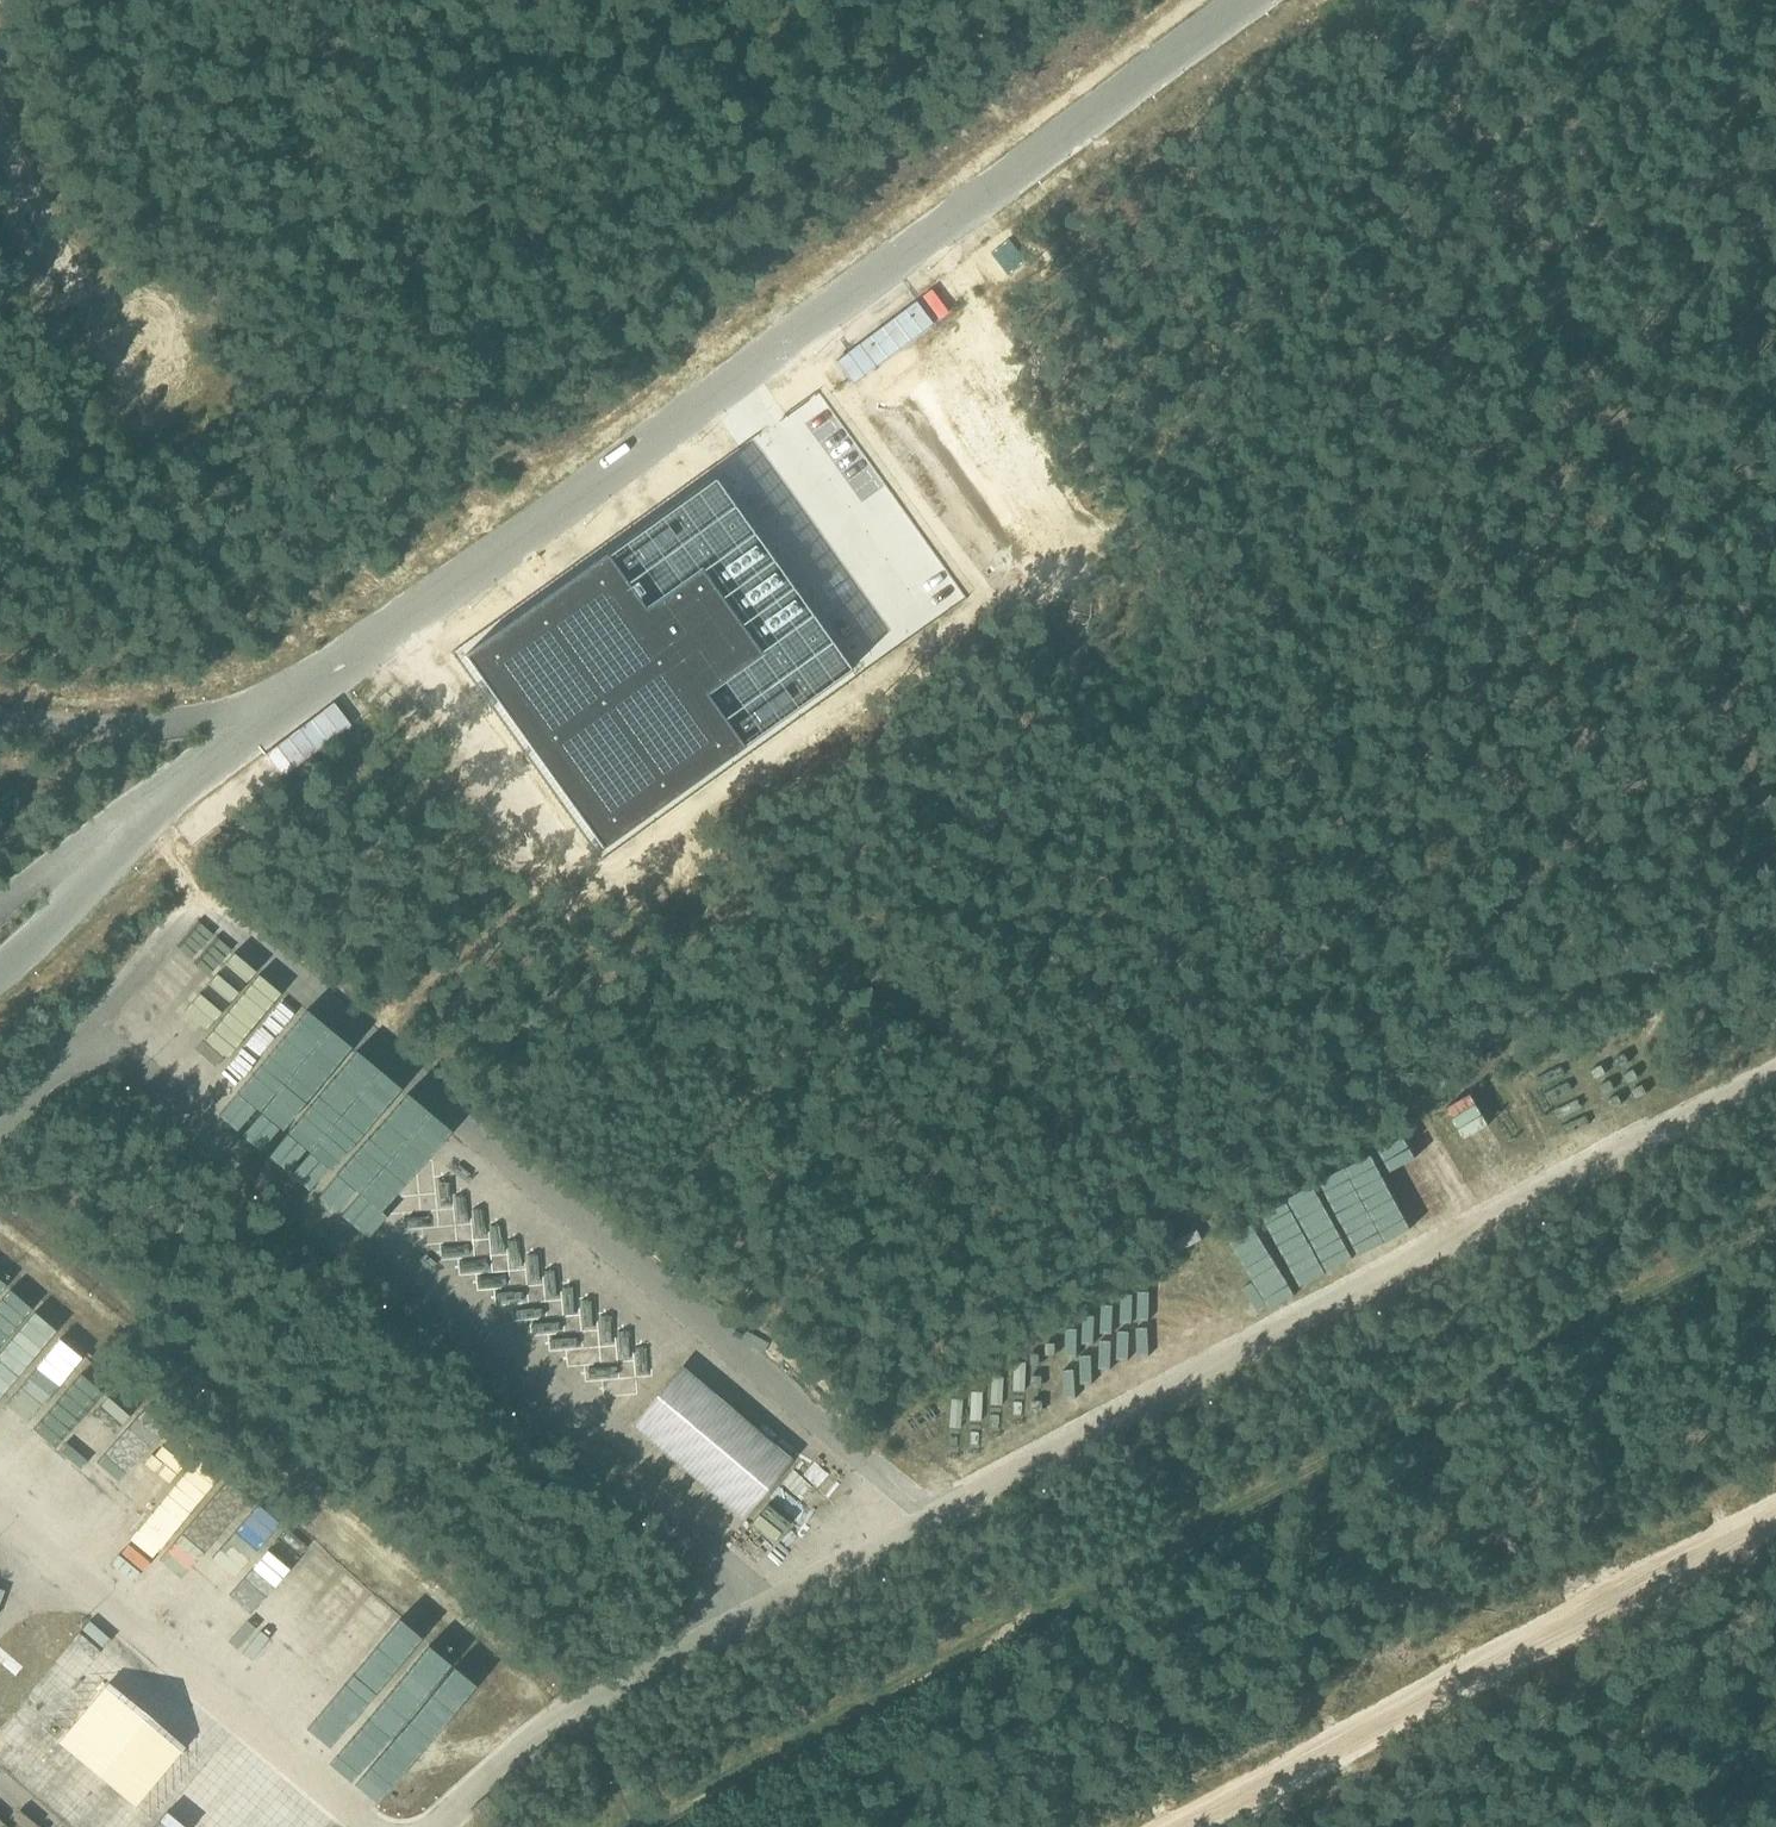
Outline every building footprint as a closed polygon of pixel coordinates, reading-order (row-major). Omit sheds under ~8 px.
[(714,477),(465,656),(603,846),(852,668),(714,477)] [(742,1518),(792,1458),(680,1364),(630,1424),(742,1518)]
